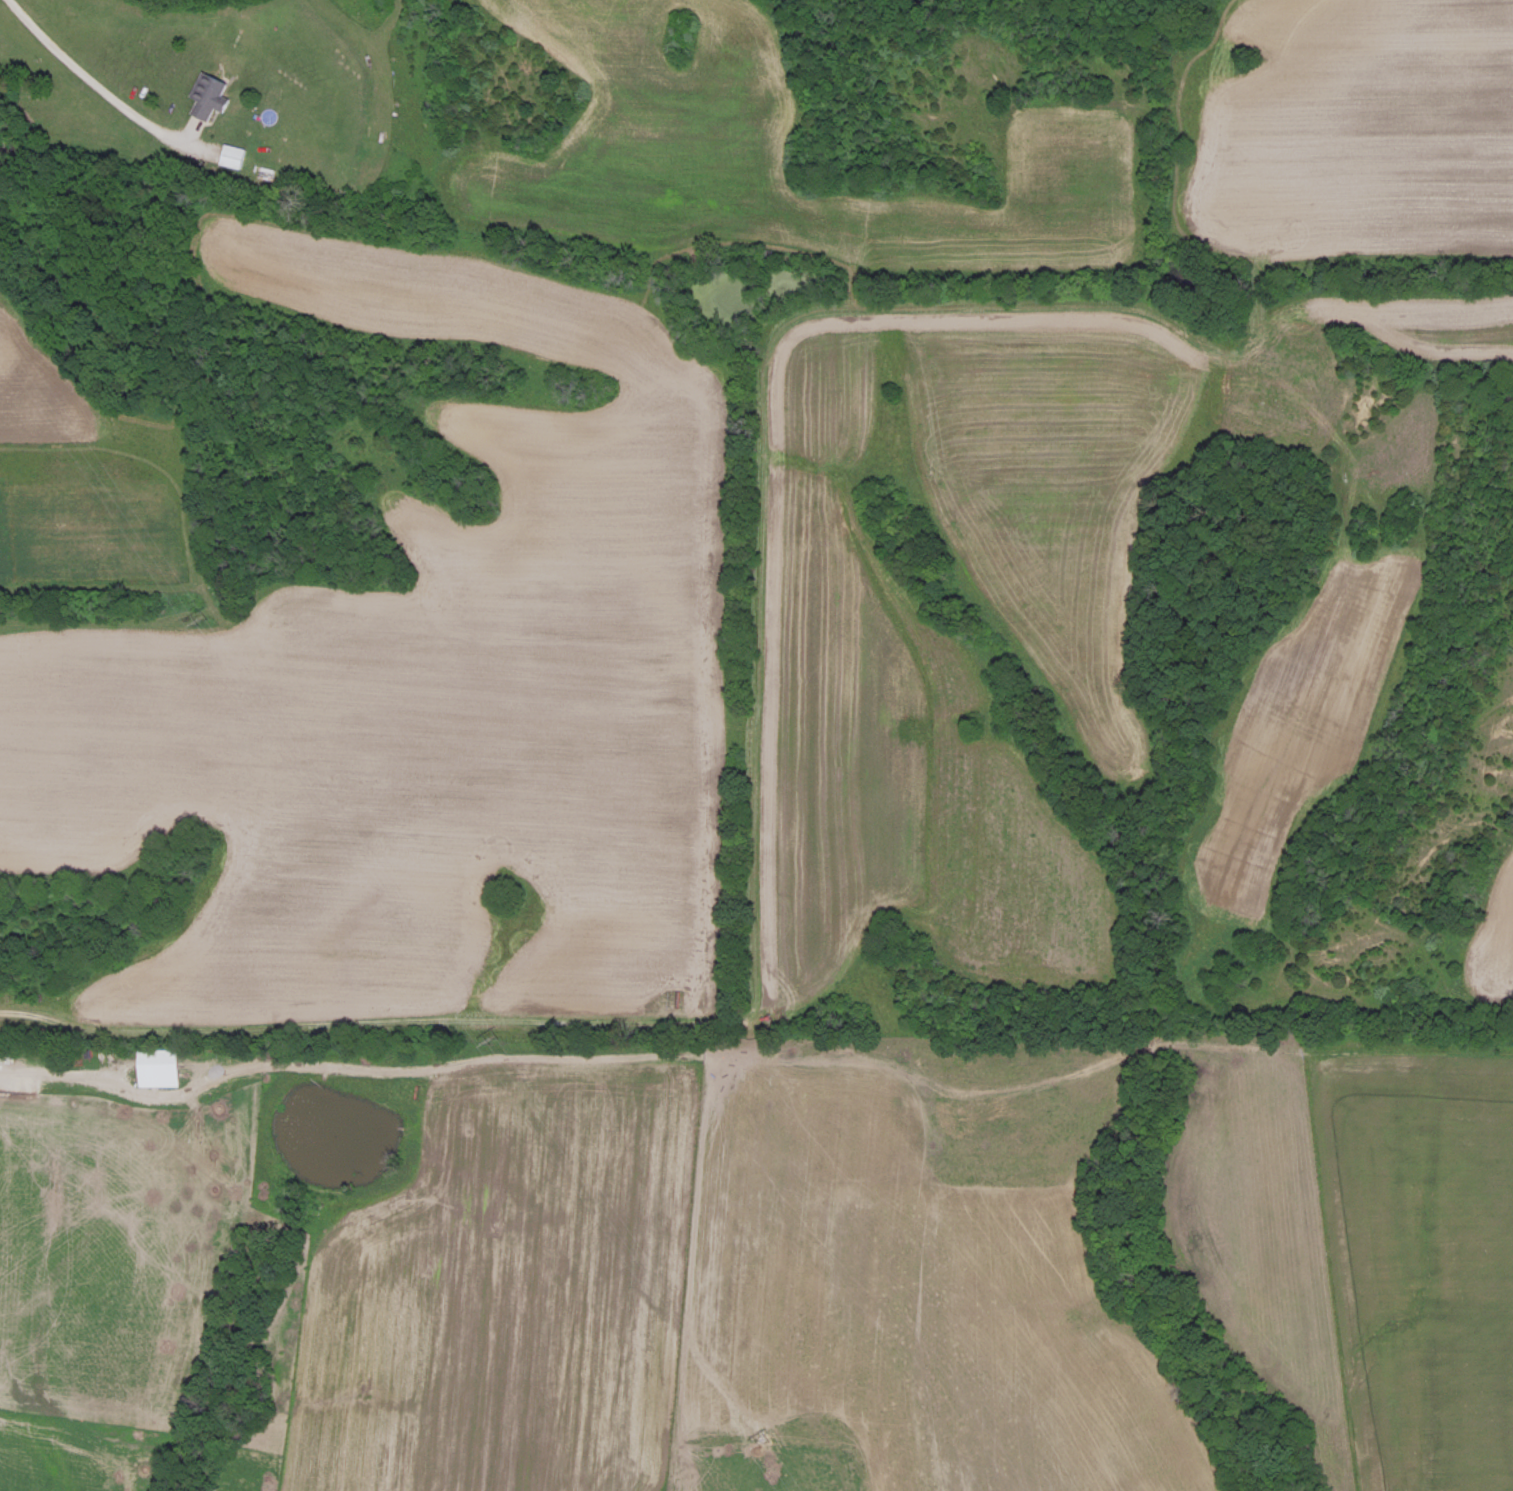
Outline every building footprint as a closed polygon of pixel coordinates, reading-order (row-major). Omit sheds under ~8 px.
[(226,82),(202,70),(190,95),(197,98),(190,111),(208,119),(214,107),(223,111),(229,97),(221,93),(226,82)] [(219,162),(239,166),(243,146),(223,143),(219,162)]
